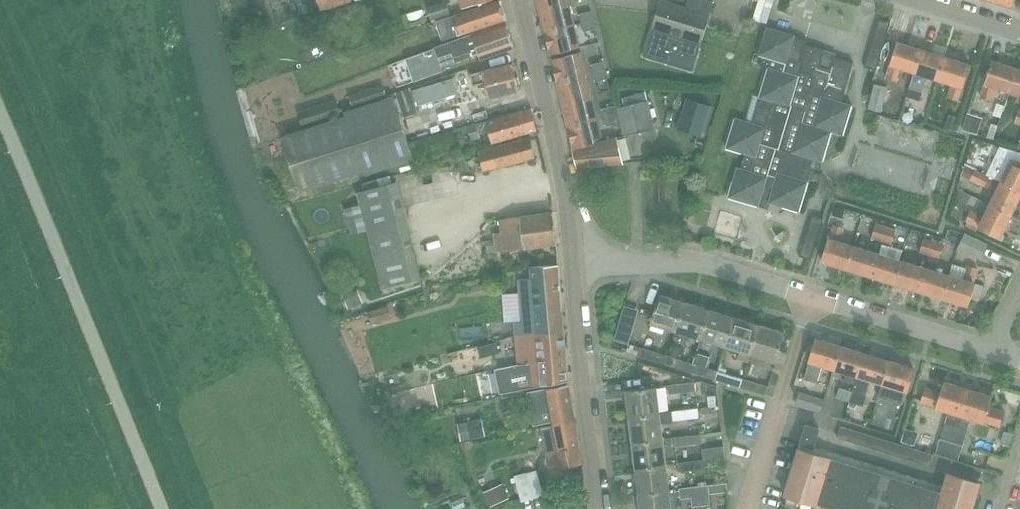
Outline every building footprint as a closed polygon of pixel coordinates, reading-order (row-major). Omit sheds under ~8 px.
[(352,0),(318,0),(321,11),(352,2),(352,0)] [(506,18),(502,0),(500,0),(452,15),(451,16),(437,21),(443,40),(460,34),(506,18)] [(488,0),(459,0),(462,9),(488,0)] [(540,10),(571,4),(570,0),(538,0),(540,10)] [(704,24),(707,14),(710,15),(714,1),(710,0),(689,0),(687,6),(666,0),(661,0),(644,55),(693,70),(702,41),(699,41),(704,24)] [(446,1),(427,7),(432,22),(437,21),(451,16),(446,1)] [(540,10),(545,30),(576,23),(571,4),(540,10)] [(580,13),(582,22),(595,19),(592,10),(580,13)] [(597,28),(595,19),(582,22),(584,31),(597,28)] [(880,19),(870,49),(865,66),(876,70),(891,22),(880,19)] [(450,41),(434,46),(435,48),(441,65),(443,64),(480,51),(483,58),(514,47),(507,21),(450,41)] [(545,30),(551,54),(581,46),(576,23),(545,30)] [(738,166),(733,181),(728,197),(759,206),(761,200),(784,207),(799,211),(812,167),(820,170),(832,131),(844,135),(853,104),(842,101),(854,62),(825,54),(826,50),(805,43),(806,39),(796,36),(796,35),(767,26),(759,55),(762,56),(759,65),(768,67),(760,96),(754,95),(746,120),(736,117),(727,148),(746,153),(742,167),(738,166)] [(891,64),(887,77),(898,81),(902,69),(914,72),(922,48),(898,41),(890,64),(891,64)] [(417,54),(408,57),(410,64),(416,80),(443,71),(441,65),(435,48),(428,50),(417,54)] [(928,77),(938,80),(946,56),(922,48),(914,72),(914,73),(907,97),(920,101),(928,77)] [(552,59),(557,80),(588,74),(583,51),(552,59)] [(938,80),(951,84),(947,97),(958,100),(963,87),(971,64),(946,56),(938,80)] [(592,63),(594,72),(607,69),(604,60),(592,63)] [(981,97),(992,100),(996,87),(1019,95),(1019,68),(993,60),(985,83),(986,83),(981,97)] [(513,63),(483,70),(471,73),(474,85),(486,82),(489,97),(520,90),(519,86),(520,85),(518,77),(517,77),(513,63)] [(609,78),(607,69),(594,72),(596,81),(609,78)] [(557,80),(563,102),(594,96),(588,74),(557,80)] [(417,106),(458,93),(453,78),(413,90),(417,106)] [(353,106),(381,96),(388,94),(384,82),(349,94),(353,106)] [(876,84),(869,108),(881,111),(888,87),(876,84)] [(410,88),(397,92),(405,116),(418,112),(410,88)] [(625,105),(618,107),(618,109),(625,135),(639,131),(656,127),(649,99),(648,99),(646,92),(623,98),(625,105)] [(414,159),(414,160),(453,148),(448,133),(409,144),(393,96),(344,112),(345,114),(281,135),(300,192),(364,171),(365,175),(414,159)] [(563,102),(568,124),(599,118),(594,96),(563,102)] [(678,125),(677,128),(701,136),(711,105),(687,97),(678,125)] [(340,114),(335,99),(298,111),(303,126),(340,114)] [(603,108),(605,116),(617,114),(615,105),(603,108)] [(493,142),(529,132),(538,129),(532,107),(468,126),(472,140),(481,137),(480,133),(489,130),(493,142)] [(568,124),(574,148),(603,142),(603,140),(618,137),(625,135),(618,109),(622,127),(608,131),(610,138),(604,139),(599,118),(568,124)] [(968,113),(963,130),(978,134),(983,118),(968,113)] [(619,122),(617,114),(605,116),(607,125),(619,122)] [(949,115),(945,127),(954,130),(958,117),(949,115)] [(574,148),(578,166),(624,162),(618,137),(603,140),(603,142),(574,148)] [(479,151),(484,170),(535,158),(531,138),(479,151)] [(1019,192),(1019,151),(1001,145),(992,164),(1005,170),(1000,180),(990,175),(977,169),(979,165),(967,159),(964,164),(968,166),(968,167),(1019,192)] [(989,203),(1011,216),(1019,198),(1019,192),(968,167),(964,175),(970,178),(970,179),(985,186),(995,191),(989,203)] [(383,289),(422,279),(397,182),(381,186),(379,179),(364,182),(366,190),(358,192),(361,204),(345,208),(352,235),(368,230),(383,289)] [(1001,237),(1011,216),(989,203),(983,216),(971,210),(966,219),(969,221),(966,225),(977,230),(978,226),(1001,237)] [(836,207),(833,215),(843,219),(846,210),(836,207)] [(488,252),(557,243),(553,211),(500,219),(501,232),(494,233),(495,242),(486,243),(488,252)] [(872,237),(882,240),(887,225),(877,222),(872,237)] [(823,260),(846,267),(852,243),(841,240),(845,227),(835,224),(830,238),(823,260)] [(887,225),(882,240),(892,243),(897,228),(887,225)] [(988,244),(965,233),(959,247),(982,258),(988,244)] [(920,252),(930,255),(935,240),(925,237),(920,252)] [(800,255),(800,256),(811,259),(816,241),(805,238),(800,255)] [(927,266),(920,290),(944,298),(950,273),(936,269),(944,243),(935,240),(930,255),(927,266)] [(852,243),(846,267),(870,275),(879,251),(852,243)] [(879,251),(870,275),(898,283),(905,259),(889,254),(879,251)] [(905,259),(898,283),(920,290),(927,266),(905,259)] [(950,273),(944,298),(968,305),(975,282),(974,282),(978,268),(968,264),(967,267),(953,263),(950,273)] [(522,320),(515,321),(516,335),(564,332),(559,264),(531,266),(531,278),(518,278),(522,320)] [(660,294),(651,324),(676,331),(685,301),(660,294)] [(685,301),(676,331),(692,336),(690,343),(698,346),(700,339),(710,309),(685,301)] [(388,305),(368,312),(372,324),(392,318),(388,305)] [(625,305),(620,322),(634,326),(639,309),(625,305)] [(710,309),(700,339),(726,346),(735,316),(710,309)] [(735,316),(726,346),(740,351),(738,359),(748,362),(759,324),(735,316)] [(759,324),(748,362),(749,362),(751,354),(776,362),(785,332),(759,324)] [(516,335),(518,365),(519,365),(567,358),(564,332),(516,335)] [(811,362),(807,375),(805,379),(817,382),(822,365),(834,368),(841,345),(817,338),(810,362),(811,362)] [(498,341),(479,347),(482,357),(501,352),(498,341)] [(627,349),(627,351),(628,352),(641,356),(643,347),(630,343),(629,343),(627,349)] [(841,345),(834,368),(846,372),(844,381),(856,384),(858,376),(866,353),(841,345)] [(643,347),(641,356),(666,364),(669,355),(643,347)] [(858,376),(856,384),(851,401),(858,403),(864,405),(867,395),(865,395),(870,380),(882,383),(890,360),(866,353),(858,376)] [(669,355),(666,364),(693,372),(695,363),(669,355)] [(518,365),(496,370),(501,393),(520,389),(569,380),(567,358),(519,365),(518,365)] [(890,360),(882,383),(896,388),(892,401),(902,404),(906,391),(907,391),(914,367),(890,360)] [(695,363),(693,372),(716,379),(719,370),(695,363)] [(719,370),(716,379),(740,386),(743,378),(719,370)] [(743,378),(740,386),(766,394),(769,386),(743,378)] [(926,386),(921,401),(936,406),(936,408),(949,412),(946,422),(956,425),(968,387),(944,380),(941,391),(926,386)] [(695,381),(668,385),(669,394),(696,391),(695,381)] [(844,381),(835,408),(847,412),(849,407),(848,407),(850,401),(851,401),(856,384),(844,381)] [(541,426),(541,427),(554,425),(576,421),(569,384),(528,392),(534,425),(553,422),(553,424),(541,426)] [(627,390),(630,416),(661,412),(658,386),(627,390)] [(968,387),(956,425),(967,428),(970,418),(985,423),(985,421),(1000,425),(1005,411),(990,406),(993,395),(968,387)] [(800,390),(796,404),(821,411),(825,398),(800,390)] [(850,401),(848,407),(856,409),(858,403),(851,401),(850,401)] [(630,416),(633,441),(664,438),(662,423),(674,421),(674,420),(700,417),(698,408),(661,412),(630,416)] [(458,423),(462,441),(486,436),(483,418),(458,423)] [(568,465),(582,463),(583,463),(576,421),(554,425),(541,427),(551,480),(571,476),(568,465)] [(942,438),(938,451),(947,454),(959,458),(963,445),(964,445),(969,429),(967,428),(956,425),(946,422),(941,438),(942,438)] [(785,494),(816,504),(817,502),(839,508),(971,508),(975,496),(977,491),(980,483),(949,473),(946,480),(945,486),(934,483),(909,475),(883,467),(852,458),(826,450),(814,446),(819,428),(807,424),(804,434),(801,443),(785,494)] [(841,426),(838,437),(846,440),(849,428),(841,426)] [(849,428),(846,440),(853,442),(857,431),(849,428)] [(905,428),(901,441),(915,445),(918,432),(905,428)] [(857,431),(853,442),(861,445),(864,433),(857,431)] [(1004,431),(1000,444),(1010,446),(1014,434),(1004,431)] [(675,436),(676,445),(702,442),(701,433),(675,436)] [(864,433),(861,445),(868,447),(872,435),(864,433)] [(872,435),(868,447),(876,449),(880,438),(872,435)] [(633,441),(636,467),(667,464),(664,438),(633,441)] [(880,438),(876,449),(884,452),(887,440),(880,438)] [(887,440),(884,452),(891,454),(895,442),(887,440)] [(895,442),(891,454),(899,456),(903,445),(899,444),(895,442)] [(903,445),(899,456),(907,459),(910,447),(903,445)] [(910,447),(907,459),(914,461),(918,449),(910,447)] [(918,449),(914,461),(922,463),(926,452),(918,449)] [(926,452),(922,463),(930,466),(933,454),(926,452)] [(678,462),(679,471),(706,468),(705,459),(678,462)] [(636,467),(639,493),(670,489),(667,464),(636,467)] [(503,483),(484,492),(490,506),(509,498),(503,483)] [(708,484),(681,488),(682,497),(709,493),(708,484)] [(670,489),(639,493),(641,508),(673,508),(670,489)] [(451,502),(454,508),(459,508),(466,506),(463,498),(451,502)]
